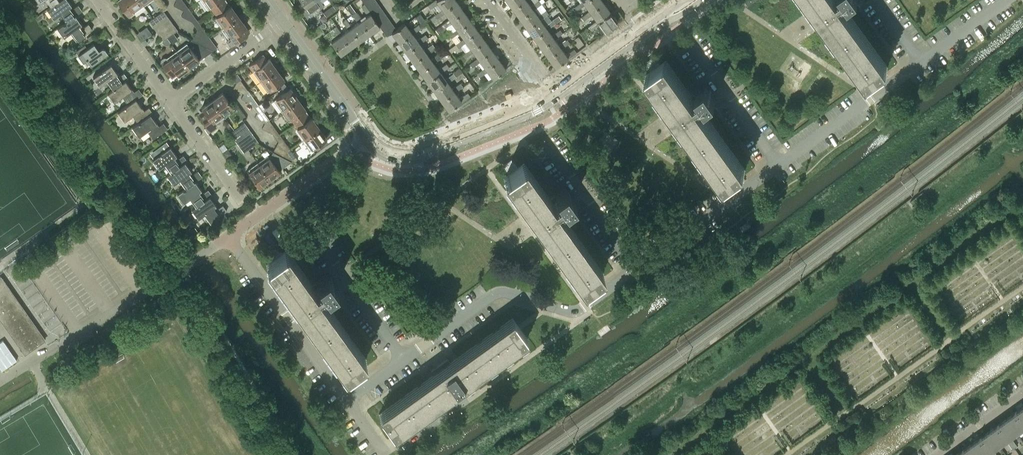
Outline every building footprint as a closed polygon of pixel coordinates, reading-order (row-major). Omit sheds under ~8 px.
[(77,5),(72,8),(66,0),(60,0),(52,6),(46,10),(52,18),(60,12),(67,21),(74,15),(81,11),(77,5)] [(131,11),(142,3),(140,0),(120,0),(117,2),(126,15),(131,11)] [(188,8),(182,0),(176,0),(173,5),(184,11),(188,8)] [(226,2),(224,0),(204,0),(210,8),(210,7),(213,12),(226,2)] [(306,6),(305,7),(311,15),(315,13),(309,5),(315,0),(301,0),(306,6)] [(315,0),(321,8),(324,6),(320,0),(315,0)] [(379,4),(376,0),(375,0),(366,6),(370,11),(379,4)] [(442,8),(453,0),(433,0),(427,4),(430,8),(438,2),(442,8)] [(462,8),(456,0),(453,0),(442,8),(434,14),(437,17),(445,12),(449,18),(462,8)] [(513,9),(526,0),(506,0),(513,9)] [(513,9),(520,19),(533,9),(541,3),(539,0),(531,6),(526,0),(513,9)] [(602,1),(601,0),(583,0),(582,1),(574,6),(577,10),(585,5),(589,10),(602,1)] [(867,82),(888,67),(850,14),(860,6),(857,2),(855,0),(808,0),(867,82)] [(597,21),(610,12),(602,1),(589,10),(581,16),(584,20),(592,14),(596,20),(597,21)] [(223,25),(237,15),(230,5),(229,6),(226,2),(213,12),(216,16),(223,25)] [(380,26),(380,25),(376,20),(373,16),(370,11),(366,6),(365,4),(361,7),(367,15),(361,19),(371,33),(380,26)] [(373,16),(382,9),(379,4),(370,11),(373,16)] [(196,18),(188,8),(184,11),(181,16),(192,21),(196,18)] [(456,28),(469,18),(462,8),(449,18),(441,24),(442,25),(444,27),(452,22),(456,28)] [(376,20),(385,14),(382,9),(373,16),(376,20)] [(533,9),(520,19),(527,29),(540,19),(548,13),(546,10),(537,15),(533,9)] [(152,26),(167,15),(163,10),(149,21),(152,26)] [(351,26),(361,39),(371,33),(361,19),(355,11),(352,14),(357,22),(351,26)] [(617,22),(610,12),(597,21),(596,20),(588,26),(591,30),(599,24),(604,31),(617,22)] [(419,23),(424,19),(420,13),(415,17),(419,23)] [(380,25),(389,19),(385,14),(376,20),(380,25)] [(74,15),(57,28),(63,37),(71,32),(77,40),(91,30),(87,24),(83,27),(74,15)] [(167,15),(152,26),(156,31),(170,20),(167,15)] [(244,35),(241,30),(245,26),(237,15),(223,25),(230,36),(225,40),(229,45),(244,35)] [(341,33),(351,47),(361,39),(351,26),(346,18),(342,21),(348,29),(341,33)] [(463,37),(476,28),(469,18),(456,28),(448,34),(451,37),(459,31),(463,37)] [(383,30),(392,23),(389,19),(380,25),(380,26),(383,30)] [(540,19),(527,29),(534,38),(547,29),(555,23),(553,20),(545,25),(540,19)] [(170,20),(156,31),(159,35),(174,25),(170,20)] [(412,32),(412,33),(421,27),(418,24),(410,30),(404,22),(396,29),(392,31),(392,32),(399,41),(412,32)] [(392,23),(383,30),(387,36),(392,32),(392,31),(396,29),(392,23)] [(163,40),(166,38),(177,30),(174,25),(159,35),(163,40)] [(351,47),(341,33),(336,25),(332,28),(338,36),(331,41),(340,54),(351,47)] [(442,25),(435,30),(441,38),(446,35),(443,31),(445,29),(444,27),(442,25)] [(204,39),(208,36),(201,26),(198,29),(195,34),(204,39)] [(471,47),(484,38),(476,28),(463,37),(455,43),(458,47),(466,41),(471,47)] [(547,29),(534,38),(541,48),(554,39),(562,33),(560,29),(552,35),(547,29)] [(412,32),(399,41),(406,51),(419,42),(420,43),(428,37),(425,33),(417,39),(412,33),(412,32)] [(192,39),(206,47),(212,50),(217,47),(208,36),(204,39),(195,34),(192,39)] [(446,35),(441,38),(444,42),(451,37),(448,34),(446,35)] [(477,57),(490,47),(484,38),(471,47),(462,53),(465,56),(473,51),(477,57)] [(196,54),(206,47),(192,39),(188,43),(189,45),(178,53),(188,68),(199,59),(196,54)] [(554,39),(541,48),(548,57),(561,48),(569,42),(567,39),(559,45),(554,39)] [(419,42),(406,51),(413,61),(426,51),(427,53),(435,47),(432,43),(424,49),(420,43),(419,42)] [(103,48),(101,48),(97,50),(92,43),(87,47),(85,44),(75,51),(78,54),(77,54),(82,61),(85,58),(90,65),(107,53),(103,48)] [(484,66),(497,57),(490,47),(477,57),(470,62),(472,66),(480,60),(484,66)] [(561,48),(548,57),(555,67),(567,57),(568,58),(577,52),(574,48),(566,54),(561,48)] [(426,51),(413,61),(420,70),(433,61),(434,62),(442,56),(439,53),(431,59),(427,53),(426,51)] [(176,71),(179,74),(188,68),(178,53),(168,60),(166,57),(164,57),(161,59),(161,61),(171,75),(176,71)] [(262,79),(276,69),(269,58),(267,60),(263,54),(248,65),(253,71),(255,69),(262,79)] [(487,70),(492,76),(492,77),(505,68),(497,57),(484,66),(476,72),(479,76),(487,70)] [(695,99),(688,90),(666,59),(645,75),(725,184),(746,169),(707,117),(718,109),(715,105),(711,100),(716,96),(706,83),(697,90),(700,95),(695,99)] [(433,61),(420,70),(427,80),(440,71),(441,72),(449,66),(446,62),(438,68),(434,62),(433,61)] [(112,89),(125,80),(127,79),(127,78),(123,73),(118,76),(110,64),(92,77),(99,86),(106,81),(112,89)] [(448,82),(456,76),(462,71),(459,67),(453,71),(453,72),(445,78),(441,72),(440,71),(427,80),(434,90),(447,81),(448,82)] [(276,69),(262,79),(269,90),(284,79),(276,69)] [(243,93),(247,90),(240,79),(236,82),(233,87),(243,93)] [(112,89),(107,92),(113,101),(120,96),(127,105),(135,99),(141,94),(138,89),(133,92),(125,80),(112,89)] [(447,81),(434,90),(442,101),(455,91),(463,85),(460,82),(452,88),(448,82),(447,81)] [(283,108),(298,98),(290,87),(275,98),(283,108)] [(255,100),(247,90),(243,93),(241,98),(251,103),(255,100)] [(455,91),(442,101),(449,110),(461,101),(462,101),(470,95),(468,92),(460,97),(455,91)] [(212,100),(222,114),(233,106),(222,92),(212,100)] [(294,122),(306,113),(304,109),(305,108),(298,98),(283,108),(290,119),(291,118),(294,122)] [(135,99),(127,105),(117,112),(123,120),(131,115),(137,123),(150,115),(152,113),(148,107),(143,111),(135,99)] [(222,114),(212,100),(202,107),(205,112),(200,115),(210,131),(216,127),(212,122),(222,114)] [(261,109),(257,111),(254,117),(265,122),(268,119),(261,109)] [(303,137),(318,126),(311,117),(310,118),(306,113),(294,122),(297,127),(296,127),(303,137)] [(137,123),(132,127),(138,136),(146,131),(152,139),(167,129),(162,123),(158,126),(150,115),(137,123)] [(276,130),(268,119),(265,122),(262,127),(272,133),(276,130)] [(244,122),(233,130),(230,132),(233,137),(248,127),(244,122)] [(318,126),(303,137),(312,148),(326,138),(318,126)] [(248,127),(233,137),(237,142),(251,132),(248,127)] [(251,132),(237,142),(240,147),(255,137),(251,132)] [(285,151),(289,147),(279,134),(275,137),(278,141),(276,146),(285,151)] [(244,152),(248,149),(258,141),(255,137),(240,147),(244,152)] [(186,161),(182,155),(178,158),(169,146),(163,150),(161,146),(155,150),(158,154),(151,159),(158,168),(165,163),(172,171),(184,162),(186,161)] [(276,146),(273,151),(290,160),(294,162),(298,159),(289,147),(285,151),(276,146)] [(280,171),(279,169),(290,160),(273,151),(269,157),(269,156),(259,164),(269,179),(280,171)] [(186,187),(194,181),(201,176),(197,170),(192,174),(184,162),(172,171),(166,175),(172,184),(180,178),(186,187)] [(553,202),(546,193),(524,163),(503,177),(583,288),(603,273),(565,220),(576,212),(572,207),(569,203),(574,199),(564,185),(555,192),(559,198),(553,202)] [(269,179),(259,164),(248,172),(259,186),(269,179)] [(209,197),(211,195),(207,190),(203,193),(194,181),(186,187),(176,194),(182,203),(191,197),(196,205),(209,197)] [(209,197),(196,205),(191,209),(197,218),(205,213),(211,221),(226,211),(222,205),(217,208),(209,197)] [(327,217),(315,225),(318,230),(330,222),(327,217)] [(316,289),(310,280),(287,249),(266,264),(345,374),(366,359),(328,306),(338,298),(335,294),(332,289),(337,286),(327,272),(317,279),(321,284),(316,289)] [(25,354),(45,340),(1,276),(0,277),(0,319),(25,354)] [(379,413),(394,434),(527,338),(512,317),(450,362),(447,358),(434,367),(431,369),(433,374),(379,413)] [(1018,433),(1022,429),(1022,422),(1015,412),(1007,418),(1018,433)] [(998,424),(1014,447),(1017,445),(1012,437),(1018,433),(1007,418),(998,424)] [(989,431),(1000,446),(1006,441),(1012,449),(1014,447),(998,424),(989,431)] [(993,454),(998,454),(994,450),(1000,446),(989,431),(980,437),(993,454)] [(980,454),(987,454),(988,454),(989,454),(993,454),(980,437),(972,443),(980,454)] [(967,454),(980,454),(972,443),(963,450),(967,454)]
